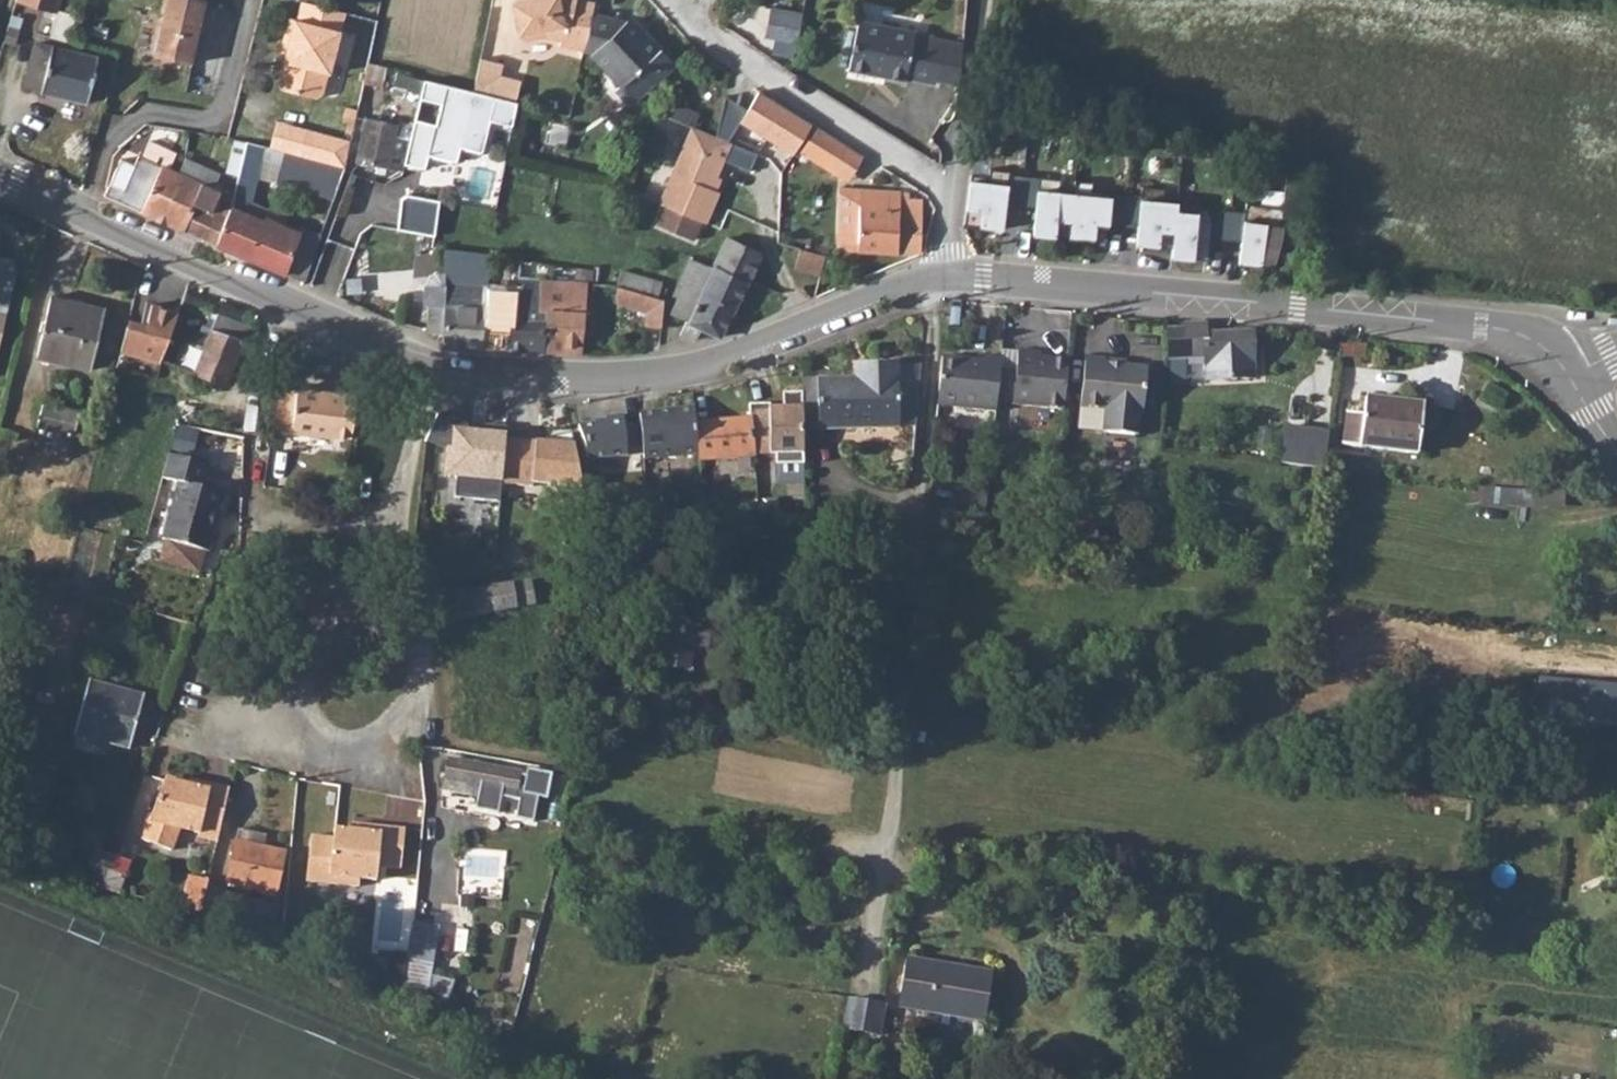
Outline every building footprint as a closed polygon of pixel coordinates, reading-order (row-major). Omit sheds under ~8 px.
[(62,0),(16,0),(58,13),(62,0)] [(155,49),(193,58),(206,0),(167,0),(155,49)] [(582,51),(592,9),(594,1),(591,0),(515,0),(515,2),(510,4),(518,37),(526,42),(544,37),(560,41),(559,45),(582,51)] [(324,95),(346,13),(323,7),(303,2),(298,20),(290,18),(283,47),(289,48),(285,62),(279,84),(283,90),(318,99),(324,95)] [(772,6),(767,36),(799,42),(805,11),(772,6)] [(592,9),(582,51),(592,55),(620,86),(616,90),(627,103),(636,104),(680,61),(633,13),(628,18),(592,9)] [(849,70),(906,80),(907,77),(936,83),(936,80),(944,39),(858,20),(849,70)] [(25,49),(31,31),(9,24),(3,42),(25,49)] [(963,41),(944,38),(944,39),(936,80),(958,84),(963,41)] [(88,102),(98,57),(36,43),(26,85),(43,88),(42,92),(88,102)] [(279,61),(285,62),(289,48),(283,47),(279,61)] [(504,61),(483,57),(477,89),(518,98),(523,77),(502,73),(504,61)] [(364,81),(382,85),(386,68),(368,62),(364,81)] [(477,89),(424,77),(419,99),(441,104),(436,122),(416,118),(405,163),(427,168),(430,154),(458,160),(461,144),(483,149),(490,118),(512,123),(518,98),(477,89)] [(743,120),(798,153),(815,125),(760,92),(743,120)] [(688,123),(693,110),(673,102),(668,115),(688,123)] [(389,167),(398,124),(366,117),(357,160),(389,167)] [(270,148),(299,156),(306,129),(278,121),(270,148)] [(711,189),(732,142),(716,135),(691,124),(658,202),(664,205),(702,221),(706,223),(720,192),(711,189)] [(815,125),(798,153),(849,183),(866,155),(815,125)] [(344,168),(345,168),(351,141),(306,129),(299,156),(322,162),(344,168)] [(240,176),(248,141),(235,138),(227,172),(240,176)] [(141,211),(152,189),(168,196),(178,171),(168,167),(176,151),(149,139),(141,155),(138,154),(134,163),(120,157),(104,195),(141,211)] [(215,189),(221,173),(185,157),(178,171),(168,196),(174,198),(190,205),(192,201),(200,182),(215,189)] [(344,168),(322,162),(312,193),(334,200),(344,168)] [(987,174),(969,172),(964,223),(1001,227),(1003,203),(1037,207),(1035,230),(1104,237),(1106,216),(1144,219),(1143,238),(1177,241),(1176,252),(1207,255),(1209,234),(1243,237),(1241,262),(1273,265),(1283,237),(1285,205),(1247,202),(1246,211),(1197,207),(1197,200),(1161,197),(1161,190),(1142,189),(1141,194),(1093,190),(1093,180),(1073,178),(1073,186),(1062,185),(1063,176),(1016,172),(1016,167),(988,165),(987,174)] [(218,198),(221,191),(215,189),(200,182),(192,201),(212,210),(218,198)] [(164,221),(174,198),(168,196),(152,189),(141,211),(164,221)] [(919,253),(921,250),(922,201),(901,199),(901,193),(841,189),(840,248),(919,253)] [(224,201),(226,194),(221,191),(218,198),(224,201)] [(438,201),(404,194),(399,198),(396,230),(433,236),(438,201)] [(180,228),(190,205),(174,198),(164,221),(180,228)] [(232,208),(233,205),(224,201),(218,198),(212,210),(192,201),(190,205),(180,228),(218,245),(232,208)] [(702,221),(664,205),(655,224),(693,241),(702,221)] [(250,259),(264,222),(232,208),(218,245),(250,259)] [(285,274),(300,234),(266,218),(264,222),(250,259),(285,274)] [(304,282),(322,236),(302,228),(300,234),(285,274),(304,282)] [(748,282),(763,253),(728,235),(714,266),(748,282)] [(429,305),(428,332),(443,332),(442,345),(483,347),(488,287),(492,252),(445,248),(444,271),(435,271),(429,277),(425,284),(424,305),(429,305)] [(819,276),(825,255),(798,248),(794,268),(819,276)] [(720,337),(748,282),(714,266),(713,268),(691,260),(679,284),(683,287),(670,314),(686,322),(679,339),(695,340),(701,329),(718,338),(720,337)] [(6,304),(14,269),(0,266),(0,303),(6,304)] [(659,295),(663,282),(621,270),(617,284),(620,285),(635,289),(659,295)] [(539,311),(540,279),(519,277),(517,289),(515,310),(539,311)] [(585,281),(540,279),(539,311),(545,312),(543,352),(559,352),(579,353),(585,281)] [(617,301),(645,308),(643,321),(659,324),(664,298),(659,295),(635,289),(620,285),(617,301)] [(515,310),(517,289),(488,287),(483,347),(510,349),(515,310)] [(105,307),(51,295),(37,357),(92,369),(105,307)] [(179,312),(152,304),(146,329),(127,325),(122,350),(161,362),(179,312)] [(510,349),(543,352),(545,312),(539,311),(515,310),(510,349)] [(213,327),(243,339),(248,326),(218,313),(213,327)] [(1253,331),(1206,334),(1206,323),(1184,324),(1185,329),(1168,330),(1168,359),(1205,357),(1206,381),(1254,379),(1253,331)] [(243,339),(213,327),(195,374),(226,386),(243,339)] [(964,330),(948,329),(946,339),(962,341),(964,330)] [(1040,351),(1018,349),(1012,403),(1062,408),(1068,359),(1039,356),(1040,351)] [(983,357),(941,353),(936,402),(994,408),(1000,354),(983,352),(983,357)] [(1105,358),(1085,356),(1079,406),(1104,409),(1102,431),(1137,435),(1146,367),(1125,364),(1104,362),(1105,358)] [(1174,374),(1205,374),(1205,359),(1173,360),(1174,374)] [(855,378),(817,378),(818,430),(898,428),(898,426),(897,365),(897,362),(870,364),(871,377),(855,378)] [(855,364),(855,378),(871,377),(870,364),(855,364)] [(922,364),(897,365),(898,426),(917,426),(922,364)] [(804,430),(818,430),(817,378),(802,379),(802,390),(803,405),(804,430)] [(290,433),(296,387),(277,384),(271,431),(290,433)] [(357,391),(338,389),(338,392),(296,387),(290,433),(332,438),(332,435),(351,437),(357,391)] [(748,409),(749,419),(752,455),(775,453),(775,464),(805,462),(804,430),(803,405),(802,390),(782,392),(783,406),(748,409)] [(201,401),(188,397),(179,424),(193,427),(201,401)] [(1343,444),(1360,447),(1416,453),(1422,405),(1366,398),(1364,414),(1347,412),(1343,444)] [(81,409),(42,400),(35,426),(55,431),(73,435),(81,409)] [(693,408),(638,413),(639,424),(641,453),(642,458),(696,454),(694,423),(693,408)] [(605,421),(575,424),(577,432),(586,458),(641,453),(639,424),(623,425),(622,414),(605,416),(605,421)] [(749,419),(694,423),(696,454),(697,461),(752,456),(752,455),(749,419)] [(1286,424),(1283,462),(1327,465),(1330,428),(1286,424)] [(504,432),(451,428),(449,447),(442,449),(441,477),(500,483),(503,438),(504,432)] [(48,454),(66,459),(73,435),(55,431),(48,454)] [(582,487),(574,443),(503,438),(500,483),(582,487)] [(178,483),(161,539),(207,553),(214,532),(210,528),(214,515),(220,514),(225,497),(206,491),(212,468),(170,455),(163,478),(178,483)] [(529,582),(457,594),(460,618),(533,606),(529,582)] [(648,664),(664,665),(669,620),(654,618),(648,664)] [(710,624),(669,620),(664,665),(689,668),(691,644),(708,646),(710,624)] [(1541,694),(1568,697),(1570,681),(1543,678),(1541,694)] [(143,694),(87,679),(72,735),(128,751),(143,694)] [(1599,683),(1597,703),(1616,705),(1616,685),(1599,683)] [(515,818),(536,822),(541,796),(548,797),(553,773),(529,767),(527,774),(520,774),(520,772),(449,759),(443,789),(478,796),(475,809),(498,813),(502,797),(519,800),(515,818)] [(218,838),(229,789),(211,784),(189,781),(188,783),(165,779),(143,838),(172,849),(180,827),(200,831),(199,835),(218,838)] [(366,830),(367,824),(351,822),(350,829),(366,830)] [(399,868),(404,829),(367,824),(366,830),(350,829),(333,826),(332,837),(310,833),(304,879),(357,886),(358,878),(374,880),(376,865),(399,868)] [(235,843),(263,849),(267,836),(239,830),(235,843)] [(263,849),(235,843),(225,882),(274,893),(284,853),(263,849)] [(114,857),(93,849),(81,881),(102,888),(114,857)] [(130,862),(114,857),(102,888),(119,892),(130,862)] [(186,906),(203,910),(207,892),(210,878),(192,874),(186,906)] [(203,910),(232,917),(237,900),(207,892),(203,910)] [(277,910),(237,900),(232,917),(273,927),(277,910)] [(403,933),(401,912),(385,914),(386,934),(403,933)] [(436,927),(412,922),(400,989),(422,1000),(428,974),(436,927)] [(897,1005),(977,1019),(985,971),(906,957),(897,1005)] [(422,1000),(441,1010),(451,981),(428,974),(422,1000)] [(888,1005),(865,999),(858,1035),(880,1038),(888,1005)]
